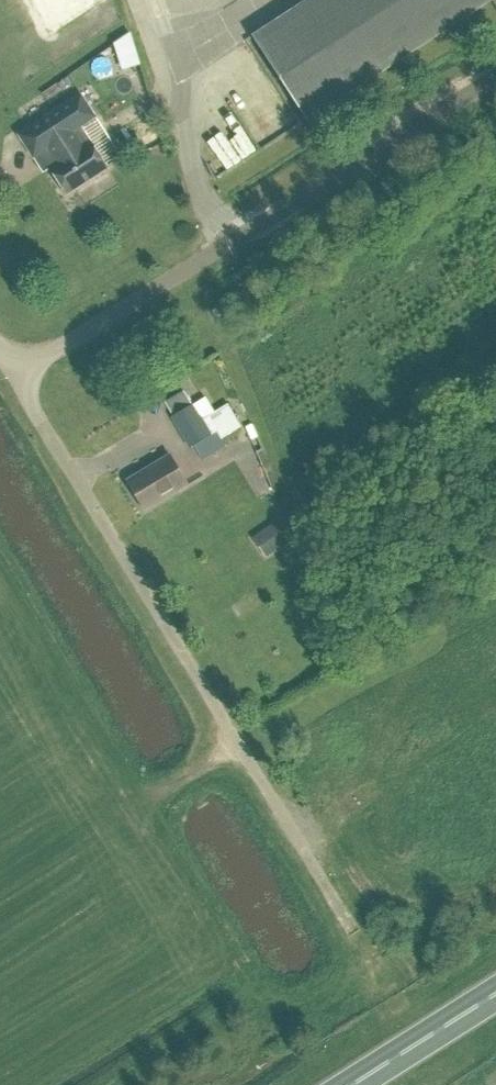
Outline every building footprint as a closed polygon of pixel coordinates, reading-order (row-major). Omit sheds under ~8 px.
[(252,22),(301,112),(495,7),(495,0),(293,0),(252,22)] [(122,69),(141,63),(132,33),(113,38),(122,69)] [(34,158),(48,149),(58,164),(50,169),(67,195),(108,169),(91,143),(84,147),(74,132),(96,118),(81,95),(19,135),(34,158)] [(171,417),(190,447),(216,431),(221,439),(241,427),(227,404),(213,412),(204,397),(192,404),(185,391),(166,402),(174,415),(171,417)] [(145,511),(188,485),(170,455),(139,473),(141,476),(128,483),(145,511)] [(272,526),(254,538),(266,556),(284,544),(272,526)]
